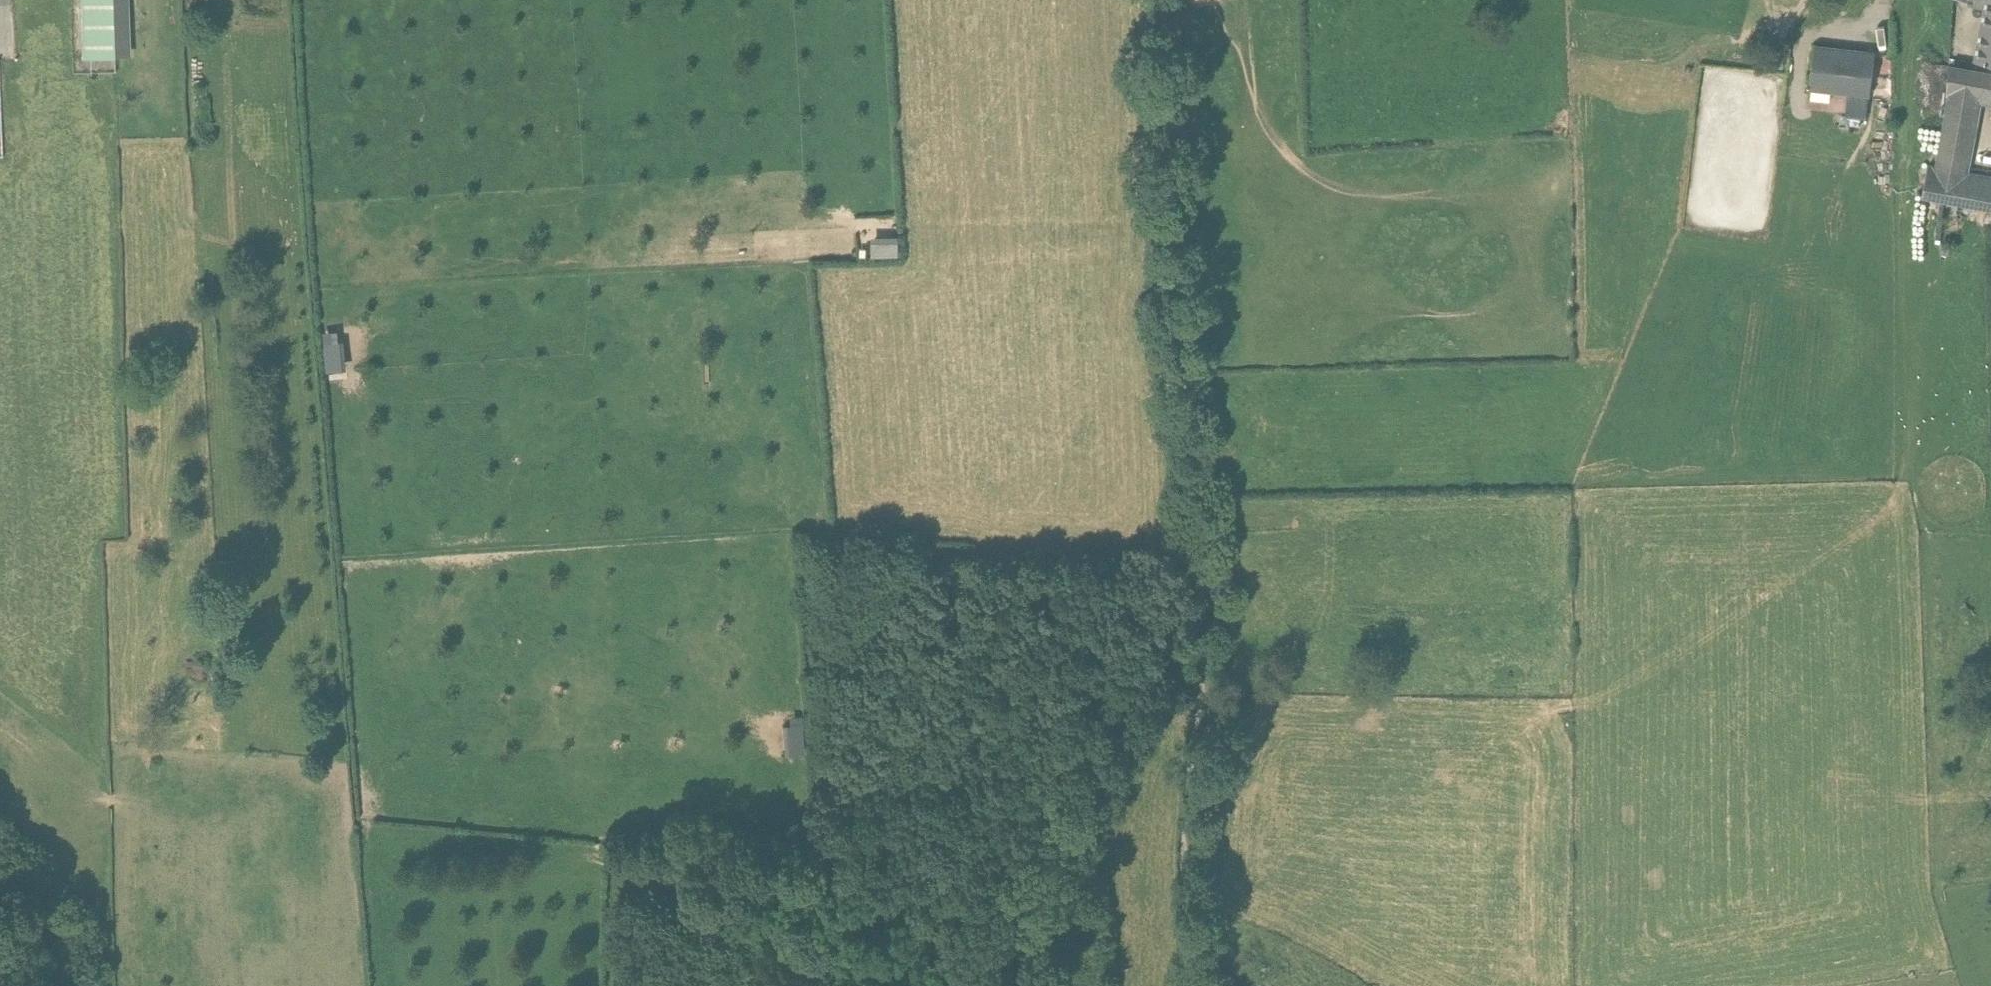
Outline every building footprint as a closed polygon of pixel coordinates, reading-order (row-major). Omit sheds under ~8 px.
[(85,57),(115,56),(112,0),(84,0),(85,57)] [(1968,0),(1967,5),(1987,9),(1977,59),(1990,62),(1990,0),(1968,0)] [(1844,116),(1866,118),(1873,53),(1815,47),(1810,89),(1847,93),(1844,116)] [(1922,192),(1990,206),(1990,178),(1965,173),(1977,101),(1990,104),(1990,71),(1949,63),(1945,96),(1949,97),(1936,167),(1929,165),(1922,192)] [(873,235),(872,254),(898,254),(899,235),(873,235)] [(804,723),(786,724),(788,752),(805,751),(804,723)]
